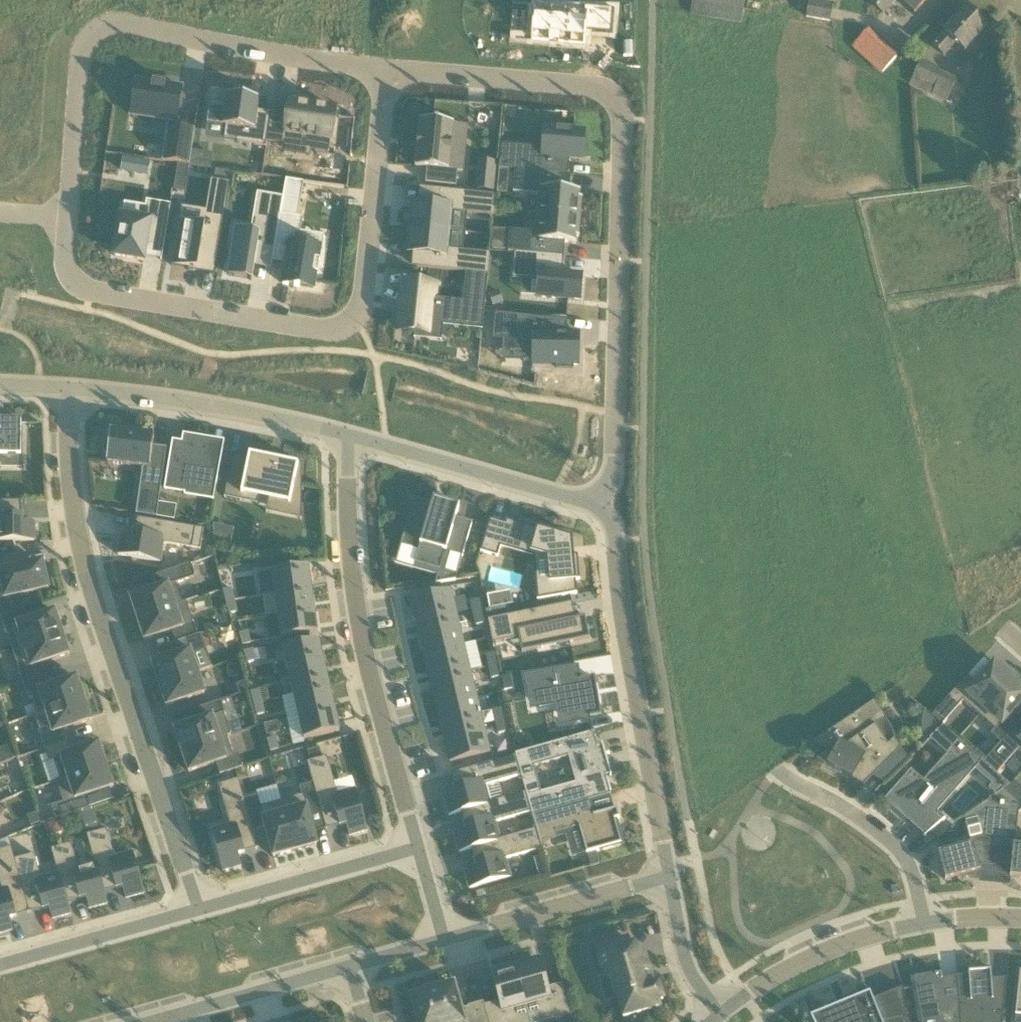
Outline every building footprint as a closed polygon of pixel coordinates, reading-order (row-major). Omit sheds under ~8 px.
[(744,0),(692,0),(690,14),(740,23),(744,0)] [(870,1),(883,14),(896,0),(871,0),(870,1)] [(915,14),(928,0),(900,0),(915,14)] [(830,22),(833,6),(809,2),(806,18),(830,22)] [(955,43),(964,51),(986,28),(966,9),(944,32),(945,33),(933,46),(944,55),(955,43)] [(531,46),(530,47),(547,49),(547,50),(548,50),(548,49),(557,50),(557,51),(558,51),(558,50),(584,53),(586,38),(611,40),(614,17),(584,13),(584,19),(534,14),(531,46)] [(868,30),(851,48),(880,74),(896,56),(868,30)] [(910,84),(952,103),(962,81),(920,62),(910,84)] [(136,82),(131,116),(177,122),(182,88),(166,85),(166,84),(164,84),(164,85),(154,84),(154,82),(153,82),(152,85),(136,82)] [(210,104),(207,124),(226,127),(224,140),(238,142),(237,144),(250,146),(266,148),(267,143),(271,114),(257,112),(259,99),(243,96),(227,94),(226,106),(210,104)] [(271,114),(267,143),(285,145),(287,145),(288,138),(297,140),(298,135),(312,137),(310,151),(311,151),(328,154),(335,110),(327,109),(327,108),(326,108),(326,109),(318,107),(318,106),(317,106),(316,107),(309,106),(309,105),(308,105),(307,106),(300,105),(300,104),(298,104),(298,106),(290,105),(290,110),(272,107),(271,114)] [(420,120),(415,168),(427,169),(426,184),(456,187),(458,172),(463,172),(465,154),(450,152),(453,125),(453,123),(420,120)] [(168,127),(163,162),(190,166),(195,131),(168,127)] [(501,145),(499,170),(515,171),(568,175),(569,159),(581,160),(583,133),(571,132),(572,131),(556,129),(556,131),(545,130),(543,148),(532,147),(511,145),(501,145)] [(124,159),(122,171),(147,175),(149,163),(124,159)] [(477,161),(475,190),(493,192),(496,163),(477,161)] [(499,170),(498,179),(508,179),(509,171),(499,170)] [(515,171),(513,193),(539,195),(537,213),(536,213),(536,214),(580,218),(581,217),(580,217),(581,199),(582,199),(582,198),(579,197),(579,192),(580,192),(580,191),(569,190),(570,175),(568,175),(515,171)] [(171,264),(171,266),(188,269),(188,271),(189,271),(190,269),(198,270),(200,259),(217,261),(230,183),(211,180),(206,211),(203,225),(181,221),(173,265),(171,264)] [(280,215),(272,262),(286,264),(284,275),(284,280),(283,284),(288,285),(289,285),(294,286),(300,287),(313,289),(316,275),(318,275),(318,273),(316,273),(318,263),(318,261),(320,249),(298,245),(300,232),(303,218),(297,217),(302,182),(286,180),(283,198),(280,215)] [(411,208),(409,225),(451,230),(453,213),(494,217),(496,196),(425,189),(424,203),(418,203),(412,202),(411,208)] [(230,257),(227,275),(251,279),(251,281),(252,281),(255,267),(256,257),(265,259),(271,260),(271,264),(272,264),(272,262),(280,215),(283,198),(272,196),(269,212),(255,209),(251,234),(234,231),(232,242),(230,257)] [(117,241),(114,256),(130,259),(143,261),(144,257),(146,243),(164,246),(167,226),(171,205),(146,201),(145,207),(143,221),(122,217),(121,217),(118,232),(117,232),(117,233),(118,233),(117,240),(116,240),(116,241),(117,241)] [(510,231),(508,253),(562,257),(564,258),(565,243),(576,244),(576,242),(575,242),(576,237),(579,237),(579,236),(578,236),(580,218),(536,214),(536,215),(537,215),(535,233),(510,231)] [(407,246),(407,252),(413,253),(419,253),(417,268),(466,273),(488,275),(490,254),(449,250),(451,230),(409,225),(407,246)] [(515,254),(513,279),(538,281),(537,297),(580,301),(582,277),(562,275),(564,258),(562,257),(515,254)] [(397,302),(396,303),(401,304),(400,313),(399,330),(415,331),(414,339),(415,339),(416,335),(430,336),(432,321),(467,325),(468,317),(482,318),(484,318),(485,308),(487,284),(488,275),(466,273),(463,304),(434,301),(435,286),(403,283),(401,303),(397,302)] [(499,291),(489,294),(494,308),(504,304),(499,291)] [(497,314),(494,339),(524,340),(523,362),(533,362),(533,364),(557,365),(556,370),(573,370),(573,365),(578,365),(579,334),(567,333),(555,333),(555,321),(497,314)] [(21,421),(0,420),(0,456),(21,457),(22,457),(23,433),(21,433),(21,421)] [(142,482),(161,484),(167,449),(162,448),(153,447),(154,437),(139,435),(140,431),(126,430),(125,433),(110,432),(109,441),(105,440),(104,454),(108,454),(107,463),(144,468),(142,482)] [(201,483),(216,485),(223,449),(217,449),(209,447),(210,441),(183,437),(182,443),(173,441),(165,489),(200,495),(201,483)] [(291,462),(277,459),(276,463),(262,460),(251,458),(251,456),(249,455),(249,459),(233,456),(224,498),(241,502),(244,488),(260,491),(270,493),(292,498),(294,485),(299,463),(291,462)] [(139,501),(138,510),(157,513),(159,502),(140,500),(139,501)] [(414,501),(400,546),(418,551),(414,564),(439,571),(437,577),(435,584),(456,581),(472,523),(456,518),(459,507),(442,502),(440,508),(414,501)] [(13,542),(34,542),(34,523),(22,523),(22,502),(0,502),(0,542),(13,542)] [(159,504),(157,518),(175,520),(177,507),(159,504)] [(200,550),(204,530),(137,519),(133,539),(122,537),(118,556),(141,560),(160,563),(163,544),(190,548),(200,550)] [(490,520),(480,552),(498,557),(501,548),(502,543),(549,557),(551,580),(535,581),(537,601),(577,594),(576,580),(580,580),(579,570),(578,556),(574,555),(572,554),(571,548),(573,548),(572,539),(531,527),(506,520),(505,524),(503,532),(489,528),(491,520),(490,520)] [(49,583),(46,569),(43,569),(42,563),(22,568),(18,554),(0,559),(0,586),(2,585),(5,598),(48,588),(47,583),(49,583)] [(130,598),(138,619),(183,604),(182,603),(176,584),(195,578),(191,564),(153,577),(157,589),(130,598)] [(308,568),(272,573),(275,595),(311,590),(308,568)] [(231,589),(223,591),(226,603),(234,601),(231,589)] [(311,590),(275,595),(278,617),(314,612),(311,590)] [(451,590),(410,600),(417,628),(457,618),(451,590)] [(234,601),(226,603),(229,615),(237,613),(234,601)] [(479,601),(471,602),(473,614),(481,613),(479,601)] [(183,604),(138,619),(145,641),(172,632),(176,643),(198,636),(186,602),(182,603),(183,604)] [(556,607),(488,620),(490,632),(493,644),(519,639),(539,635),(542,649),(590,639),(585,617),(575,619),(560,622),(556,607)] [(13,650),(62,634),(55,613),(27,621),(24,610),(1,617),(5,630),(6,629),(13,650)] [(314,612),(278,617),(281,639),(317,634),(314,612)] [(481,613),(473,614),(476,626),(484,624),(481,613)] [(457,618),(417,628),(424,655),(464,645),(457,618)] [(248,632),(240,634),(243,646),(251,644),(248,632)] [(62,634),(13,650),(20,671),(19,672),(23,684),(45,676),(42,664),(69,655),(62,634)] [(153,664),(160,685),(197,673),(190,652),(202,649),(198,636),(176,643),(180,655),(162,661),(153,664)] [(319,642),(283,650),(288,673),(324,665),(319,642)] [(464,645),(424,655),(430,682),(470,672),(464,645)] [(264,648),(253,651),(255,662),(267,659),(264,648)] [(252,650),(244,652),(247,663),(255,662),(253,651),(252,650)] [(494,654),(486,655),(489,667),(497,666),(494,654)] [(324,665),(288,673),(293,695),(329,687),(324,665)] [(580,665),(525,675),(528,692),(538,690),(541,707),(558,704),(560,714),(577,711),(578,719),(602,715),(601,708),(599,709),(594,678),(582,680),(580,665)] [(949,697),(960,706),(963,702),(979,716),(1013,678),(1003,668),(1000,671),(994,665),(976,685),(967,677),(949,697)] [(497,666),(489,667),(491,679),(499,678),(497,666)] [(470,672),(430,682),(437,708),(477,699),(470,672)] [(204,694),(197,673),(160,685),(167,707),(204,694)] [(31,694),(38,714),(38,715),(84,700),(77,678),(60,684),(49,688),(45,676),(23,684),(27,695),(31,694)] [(510,676),(502,678),(504,691),(512,689),(510,676)] [(1013,678),(979,716),(995,730),(991,735),(1001,744),(1019,724),(1009,716),(1020,703),(1020,685),(1013,678)] [(246,682),(237,685),(240,695),(249,692),(246,682)] [(329,687),(293,695),(299,717),(334,709),(329,687)] [(257,691),(250,693),(253,705),(261,703),(257,691)] [(477,699),(437,708),(443,735),(483,726),(477,699)] [(91,721),(84,700),(38,715),(38,714),(34,715),(42,737),(41,738),(45,750),(67,742),(64,730),(91,721)] [(227,736),(227,737),(231,736),(224,714),(225,713),(221,702),(198,709),(202,721),(175,730),(182,751),(227,736)] [(863,786),(901,750),(894,740),(888,746),(875,726),(886,720),(874,702),(812,744),(827,753),(816,761),(863,786)] [(261,703),(253,705),(256,717),(264,714),(261,703)] [(334,709),(299,717),(304,740),(340,732),(334,709)] [(501,709),(493,711),(495,723),(503,721),(501,709)] [(942,726),(948,719),(938,710),(932,717),(942,726)] [(503,721),(495,723),(498,734),(506,733),(503,721)] [(276,722),(264,725),(266,734),(278,732),(276,722)] [(1001,744),(1011,753),(1015,748),(1020,753),(1020,726),(1019,724),(1001,744)] [(483,726),(443,735),(450,763),(490,753),(483,726)] [(982,762),(943,727),(930,740),(931,741),(932,739),(950,755),(916,794),(903,783),(888,800),(885,797),(885,798),(913,823),(914,821),(928,834),(945,819),(934,810),(972,767),(975,770),(982,762)] [(528,751),(515,755),(515,757),(518,766),(532,762),(533,768),(572,757),(579,782),(540,793),(527,797),(531,813),(533,817),(589,801),(611,795),(605,776),(610,775),(610,776),(612,776),(610,772),(606,759),(605,756),(610,754),(609,753),(605,754),(599,756),(597,748),(593,734),(594,734),(593,733),(528,751)] [(234,756),(227,737),(227,736),(182,751),(189,773),(216,763),(220,775),(243,768),(238,755),(234,756)] [(275,738),(267,740),(271,752),(278,750),(275,738)] [(60,781),(106,766),(99,744),(71,754),(67,742),(45,750),(49,761),(53,760),(60,780),(60,781)] [(11,746),(2,750),(7,763),(16,759),(11,746)] [(319,748),(307,751),(310,762),(323,758),(319,748)] [(991,754),(984,763),(997,775),(1004,766),(991,754)] [(327,757),(307,763),(322,815),(326,830),(337,827),(346,824),(349,836),(368,831),(363,813),(356,790),(338,796),(327,757)] [(456,795),(444,798),(449,816),(461,813),(461,812),(490,804),(489,803),(485,786),(521,776),(518,766),(515,757),(450,775),(456,795)] [(113,787),(106,766),(60,781),(60,780),(56,781),(63,803),(51,807),(55,819),(89,808),(86,796),(113,787)] [(1009,786),(999,777),(989,789),(996,795),(1004,790),(1009,786)] [(230,826),(211,831),(223,871),(236,868),(241,866),(238,855),(258,849),(253,832),(244,800),(242,794),(238,780),(219,786),(230,826)] [(301,796),(281,802),(295,851),(317,845),(314,833),(309,818),(322,815),(313,783),(299,787),(301,796)] [(956,849),(955,844),(937,849),(945,881),(960,877),(979,879),(981,866),(996,867),(997,865),(1004,791),(1004,790),(996,795),(979,808),(984,813),(981,835),(969,838),(971,845),(956,849)] [(1016,839),(1018,814),(1020,811),(1020,806),(1004,791),(997,865),(1011,867),(1010,878),(1020,879),(1020,839),(1016,839)] [(466,831),(454,835),(460,853),(471,850),(471,849),(500,841),(500,840),(495,823),(531,813),(527,797),(526,793),(489,803),(490,804),(461,812),(461,813),(466,831)] [(252,797),(244,800),(253,832),(265,829),(273,857),(295,851),(281,802),(278,803),(261,807),(259,801),(257,796),(252,797)] [(589,801),(533,817),(536,830),(540,844),(556,839),(555,834),(566,831),(579,828),(586,854),(595,851),(606,848),(621,844),(617,830),(615,820),(617,819),(619,819),(618,814),(617,809),(614,810),(593,816),(589,801)] [(28,816),(32,827),(40,823),(36,813),(28,816)] [(96,819),(83,822),(87,836),(100,832),(96,819)] [(59,821),(47,824),(51,837),(63,833),(59,821)] [(95,864),(104,892),(116,889),(123,887),(126,899),(144,894),(133,853),(115,858),(107,830),(100,832),(87,836),(95,864)] [(476,868),(465,871),(470,890),(510,878),(505,860),(542,850),(540,844),(536,830),(500,840),(500,841),(471,849),(471,850),(476,868)] [(104,892),(95,864),(78,868),(71,844),(51,850),(58,874),(59,874),(67,903),(68,902),(68,903),(86,898),(89,909),(108,904),(104,892)] [(14,918),(16,917),(30,913),(24,893),(15,860),(11,848),(0,851),(0,884),(2,890),(0,890),(0,934),(5,933),(13,930),(10,919),(14,918)] [(595,851),(586,854),(590,866),(599,864),(595,851)] [(34,854),(15,860),(24,893),(30,913),(43,910),(49,908),(53,919),(65,916),(71,914),(68,903),(68,902),(67,903),(59,874),(58,874),(41,879),(34,854)] [(658,1001),(663,999),(658,984),(653,985),(652,980),(650,980),(648,971),(649,971),(647,963),(640,965),(634,945),(629,946),(627,939),(596,948),(605,978),(611,976),(623,1017),(660,1007),(658,1001)] [(519,967),(515,968),(526,1007),(540,1003),(542,1013),(551,1010),(554,1020),(570,1015),(561,984),(547,988),(539,962),(535,963),(534,959),(518,963),(519,967)] [(513,1011),(526,1007),(515,968),(511,969),(510,966),(495,970),(496,974),(491,975),(499,1002),(484,1006),(489,1021),(509,1021),(515,1020),(513,1011)] [(1007,979),(1006,979),(1004,998),(993,999),(992,980),(991,970),(968,972),(969,976),(958,977),(960,1000),(961,1021),(1002,1021),(1007,979)] [(960,1000),(945,1002),(941,980),(942,979),(941,974),(934,975),(934,976),(925,977),(916,979),(923,1021),(939,1018),(940,1021),(961,1021),(960,1000)] [(484,1006),(483,1003),(468,1007),(468,1008),(461,1011),(454,985),(439,990),(438,988),(426,992),(426,993),(411,997),(418,1021),(489,1021),(484,1006)] [(903,988),(873,1000),(871,996),(851,1005),(837,1011),(835,1008),(816,1016),(818,1021),(911,1021),(903,988)]
